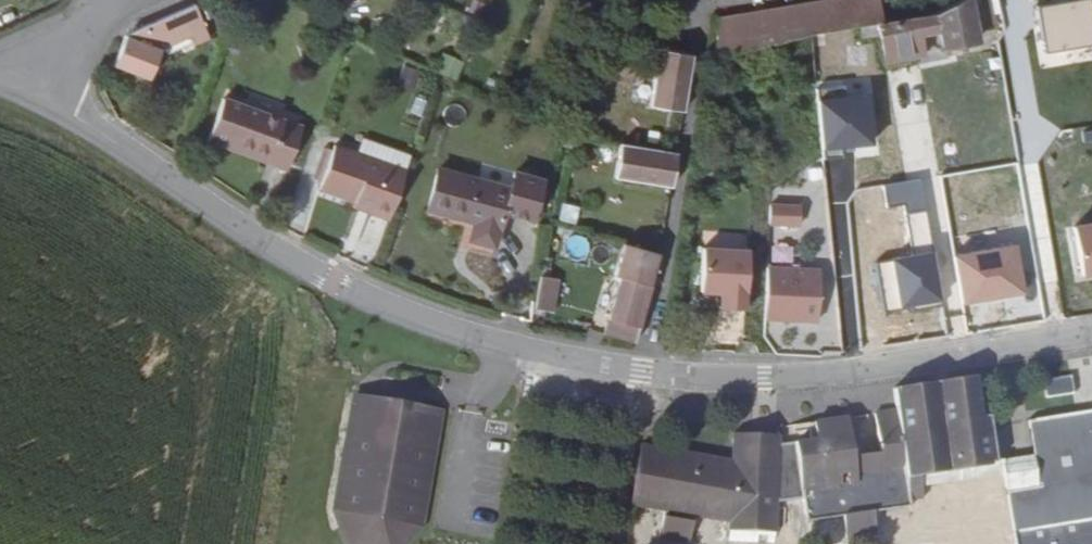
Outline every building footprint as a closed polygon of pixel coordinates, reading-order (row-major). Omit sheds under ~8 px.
[(715,61),(881,24),(878,0),(824,0),(721,18),(715,61)] [(940,41),(976,36),(974,23),(968,0),(956,0),(934,13),(938,32),(940,41)] [(988,0),(968,0),(974,23),(994,19),(988,0)] [(1035,4),(1043,54),(1091,46),(1091,0),(1062,0),(1035,4)] [(209,39),(194,4),(126,33),(113,66),(148,80),(160,50),(190,37),(193,46),(209,39)] [(938,32),(934,13),(884,24),(881,24),(887,60),(924,53),(921,34),(938,32)] [(432,71),(453,78),(460,58),(439,51),(432,71)] [(692,56),(658,51),(649,106),(683,111),(692,56)] [(401,64),(395,85),(413,89),(419,68),(401,64)] [(868,84),(819,90),(825,149),(875,143),(868,84)] [(234,142),(293,161),(304,127),(224,100),(210,143),(231,150),(234,142)] [(290,170),(293,161),(234,142),(231,150),(290,170)] [(676,154),(621,145),(615,178),(671,187),(676,154)] [(368,215),(389,221),(407,171),(334,147),(332,152),(321,182),(318,191),(356,204),(370,209),(368,215)] [(321,182),(332,152),(325,150),(314,180),(321,182)] [(510,188),(441,170),(430,208),(476,220),(472,240),(496,246),(506,208),(533,216),(544,176),(515,169),(510,188)] [(765,225),(796,226),(797,189),(766,188),(765,225)] [(555,218),(572,223),(577,206),(559,201),(555,218)] [(354,210),(368,215),(370,209),(356,204),(354,210)] [(1071,225),(1079,274),(1091,272),(1091,221),(1071,225)] [(604,336),(635,343),(660,254),(623,244),(615,276),(620,278),(604,336)] [(1022,294),(1014,244),(955,254),(963,303),(1022,294)] [(756,249),(703,245),(700,300),(752,303),(756,249)] [(944,301),(936,252),(877,261),(885,311),(944,301)] [(820,267),(767,264),(764,318),(816,322),(820,267)] [(529,306),(553,310),(558,277),(534,273),(529,306)] [(1043,396),(1071,393),(1069,375),(1041,378),(1043,396)] [(974,378),(892,390),(895,410),(874,413),(879,451),(852,454),(846,417),(813,422),(815,436),(779,442),(779,434),(735,433),(734,460),(641,447),(633,502),(668,508),(667,514),(663,541),(682,543),(693,543),(698,519),(699,513),(731,517),(731,524),(731,543),(774,543),(775,525),(805,521),(809,539),(846,533),(847,541),(848,543),(879,543),(878,537),(874,509),(911,501),(927,499),(925,476),(1004,466),(1013,528),(1091,517),(1091,411),(1029,420),(1033,456),(995,459),(987,417),(980,418),(974,378)] [(360,394),(339,511),(350,543),(409,543),(424,526),(444,410),(403,402),(360,394)] [(668,508),(633,502),(632,508),(667,514),(668,508)] [(699,513),(698,519),(731,524),(731,517),(699,513)] [(1013,528),(1015,543),(1091,543),(1091,517),(1013,528)]
